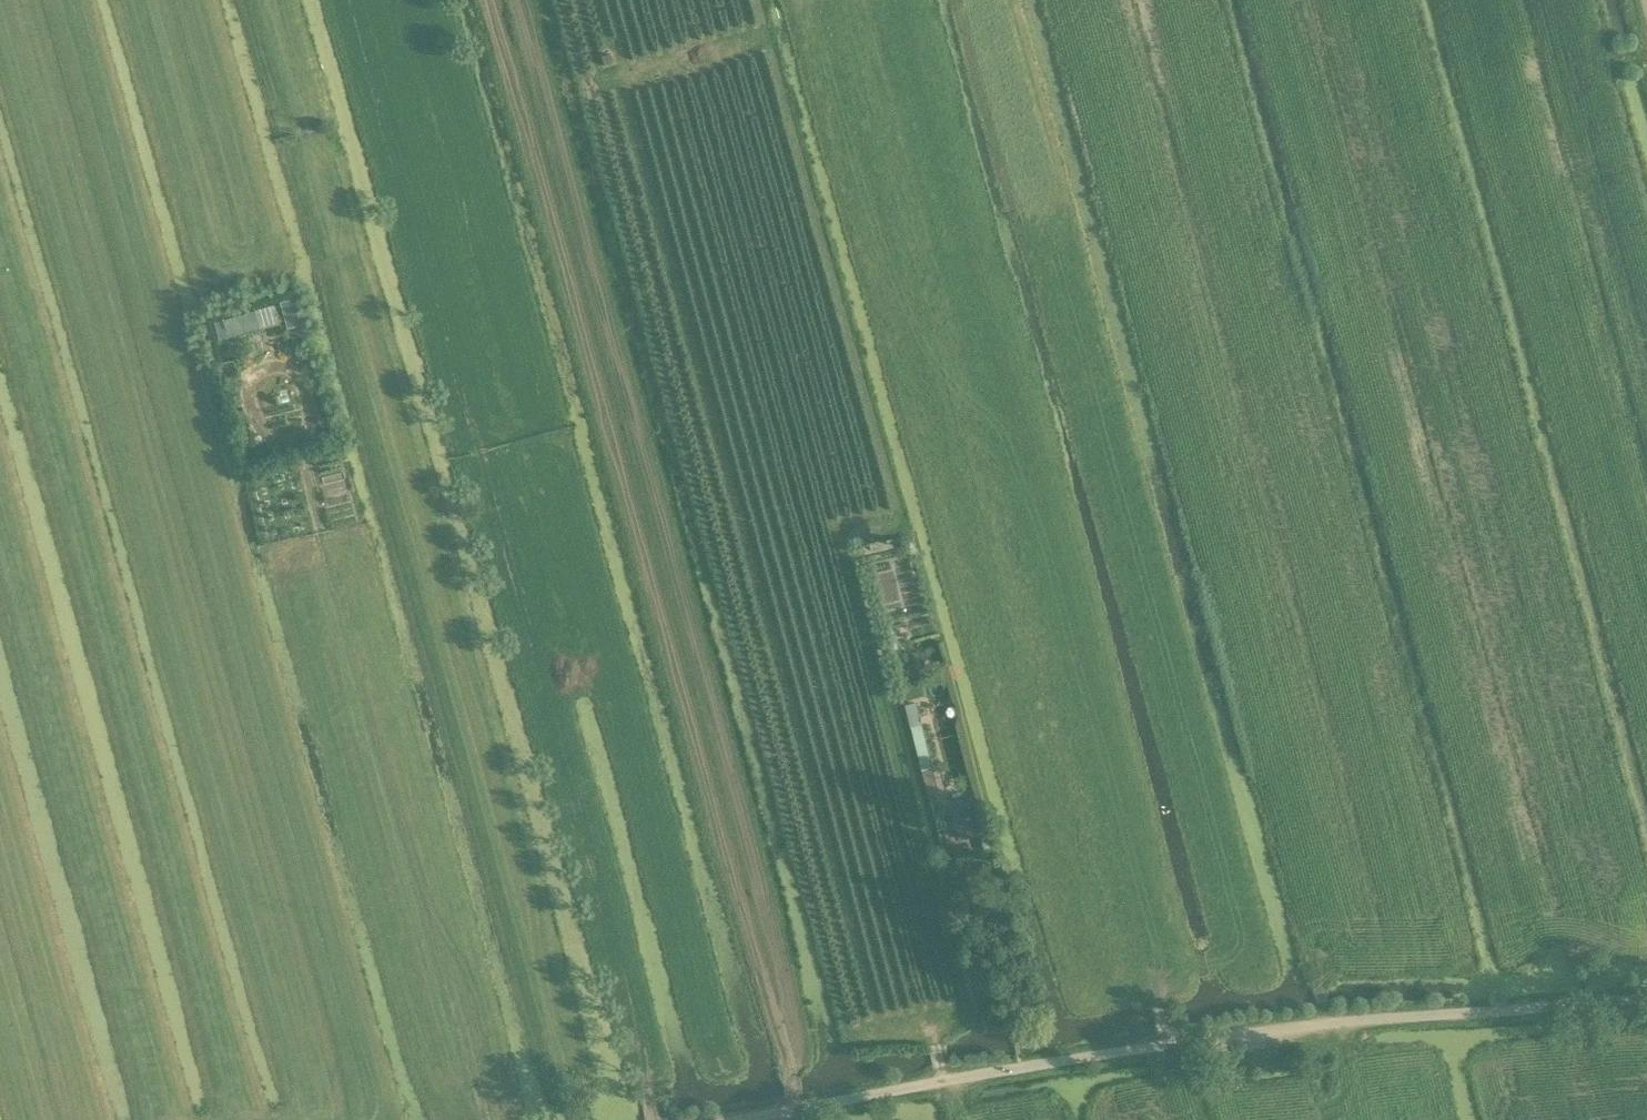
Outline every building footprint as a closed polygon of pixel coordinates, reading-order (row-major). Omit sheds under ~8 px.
[(296,299),(281,303),(288,329),(303,325),(296,299)] [(940,767),(933,769),(922,772),(928,795),(945,791),(940,767)] [(976,797),(947,804),(957,841),(986,833),(976,797)]
